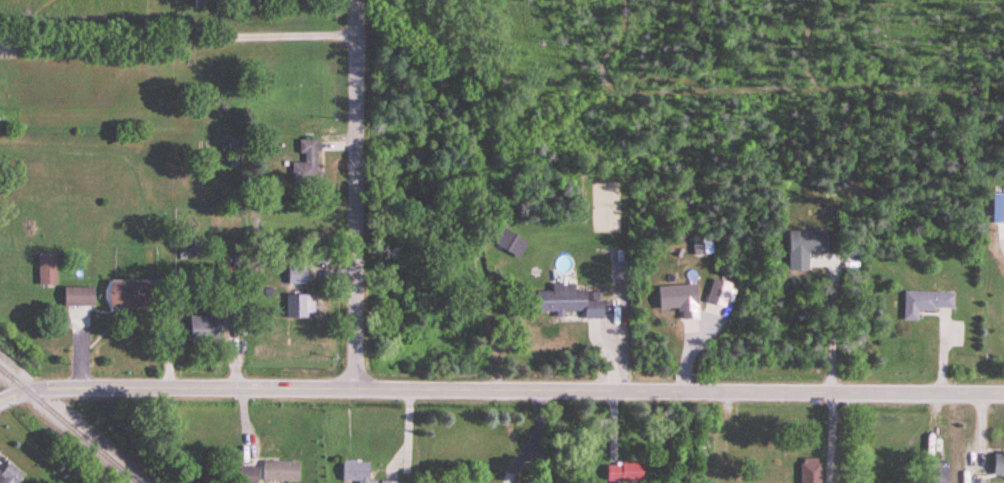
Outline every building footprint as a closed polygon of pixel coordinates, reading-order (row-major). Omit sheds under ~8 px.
[(322,183),(321,140),(302,140),(302,162),(293,162),(294,184),(322,183)] [(789,272),(809,272),(809,255),(827,255),(827,231),(789,231),(789,272)] [(58,285),(58,255),(40,255),(40,285),(58,285)] [(289,265),(289,285),(307,285),(307,265),(289,265)] [(150,282),(108,281),(108,308),(149,309),(150,282)] [(538,311),(558,312),(558,314),(584,314),(584,319),(604,320),(604,301),(588,301),(588,292),(575,291),(575,283),(554,283),(554,292),(538,292),(538,311)] [(658,287),(659,310),(681,309),(681,320),(699,319),(698,285),(658,287)] [(95,288),(65,288),(65,306),(95,306),(95,288)] [(954,293),(905,293),(905,322),(919,322),(919,310),(954,311),(954,293)] [(287,318),(317,318),(317,295),(287,295),(287,318)] [(191,316),(191,343),(220,343),(220,316),(191,316)] [(1003,476),(1003,454),(995,454),(995,476),(1003,476)] [(802,459),(802,482),(822,482),(822,459),(802,459)] [(9,462),(0,472),(0,482),(19,482),(25,477),(9,462)] [(264,462),(264,482),(300,482),(300,462),(264,462)] [(378,482),(371,482),(371,462),(344,462),(344,482),(360,482),(378,482)] [(643,464),(608,464),(608,482),(643,482),(643,464)] [(932,482),(949,482),(949,465),(932,465),(932,482)] [(256,468),(238,468),(238,482),(256,482),(256,468)]
